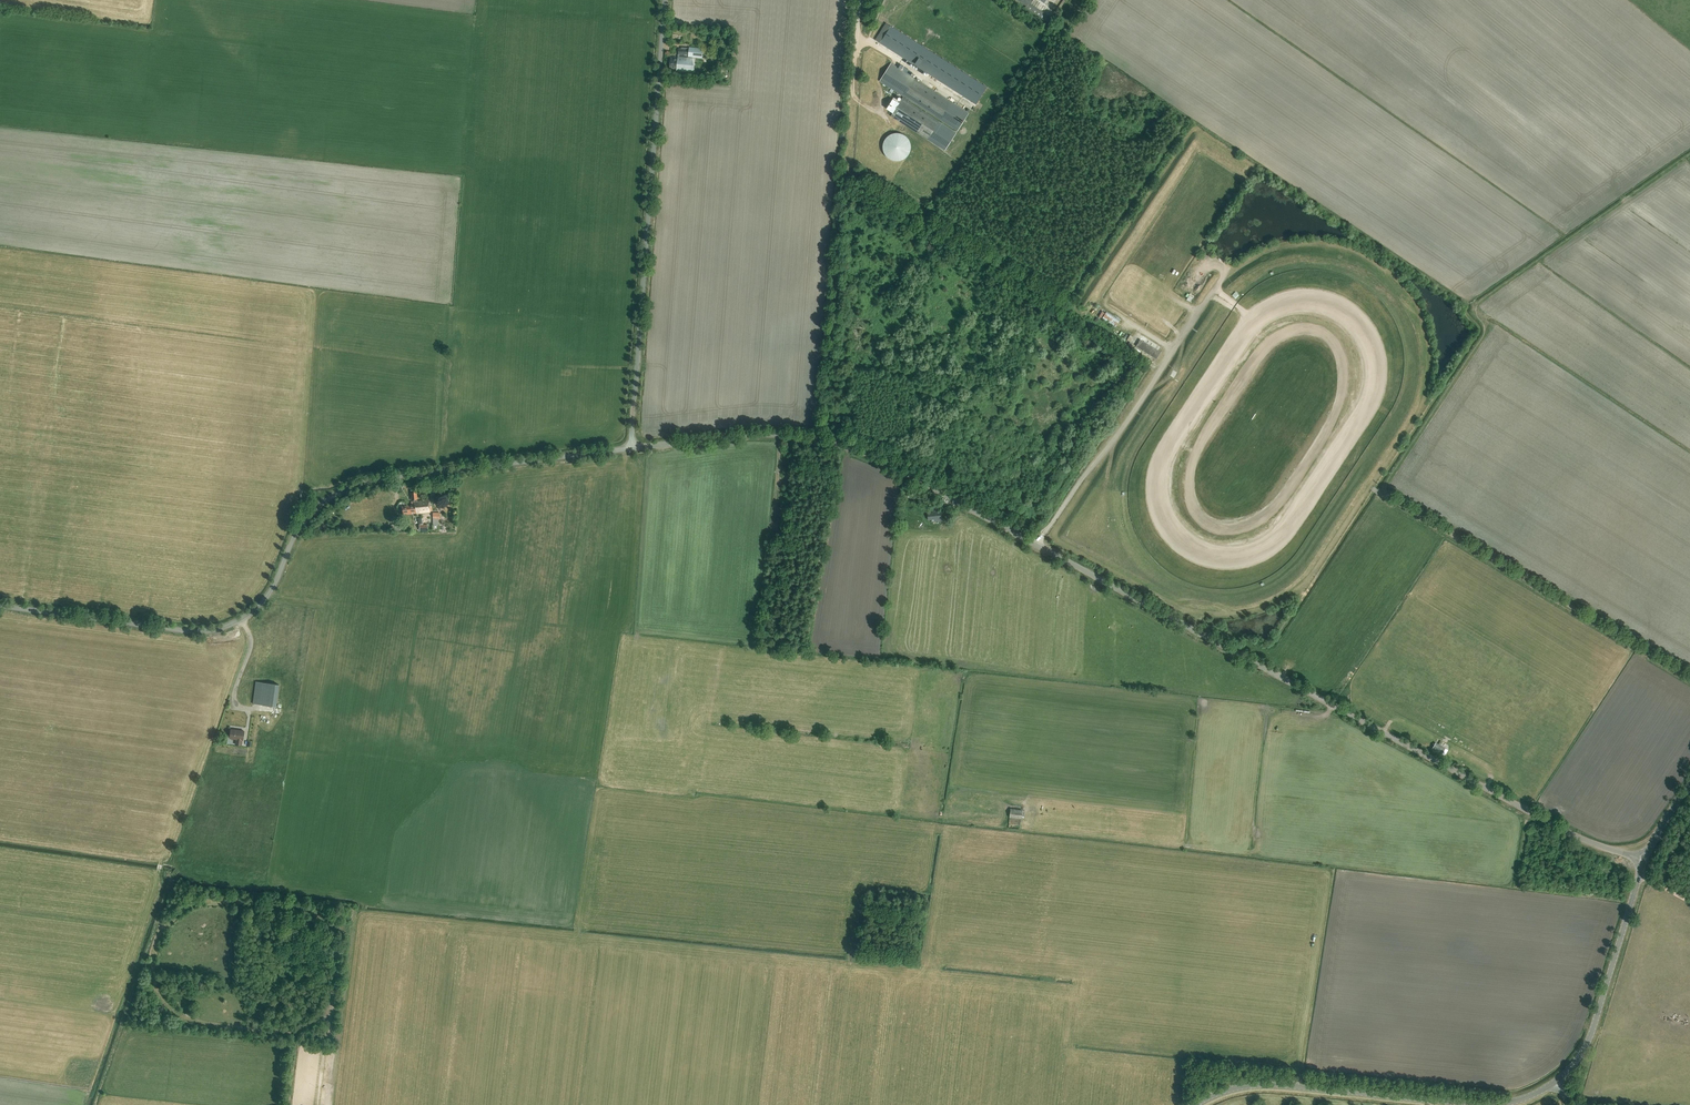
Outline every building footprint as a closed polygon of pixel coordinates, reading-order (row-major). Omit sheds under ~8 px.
[(1055,11),(1050,17),(1030,4),(1032,1),(1031,0),(1018,0),(1026,6),(1025,7),(1050,24),(1058,13),(1057,12),(1066,0),(1063,0),(1055,11)] [(987,87),(891,26),(880,43),(976,104),(987,87)] [(689,48),(681,47),(681,49),(678,48),(677,57),(675,57),(676,57),(672,56),(672,58),(670,57),(669,68),(676,68),(676,70),(691,72),(692,58),(679,57),(679,55),(701,58),(702,48),(689,47),(689,48)] [(969,113),(909,75),(891,63),(880,81),(903,96),(899,104),(892,99),(886,109),(893,113),(891,116),(899,121),(928,140),(945,150),(956,132),(908,102),(909,100),(957,131),(969,113)] [(909,153),(910,152),(911,150),(911,148),(911,146),(911,144),(910,142),(910,140),(909,139),(907,137),(906,136),(904,135),(902,134),(901,133),(899,133),(897,133),(895,133),(893,133),(891,134),(889,135),(888,136),(886,138),(885,139),(884,141),(884,143),(883,145),(883,147),(883,149),(884,151),(884,152),(885,154),(886,156),(888,157),(889,158),(891,159),(893,160),(895,161),(897,161),(899,161),(900,160),(902,160),(904,159),(906,158),(907,157),(908,155),(909,153)] [(1190,293),(1187,300),(1193,302),(1195,295),(1190,293)] [(1120,320),(1107,311),(1102,318),(1115,327),(1120,320)] [(1161,352),(1141,339),(1136,346),(1155,358),(1156,359),(1161,352)] [(910,498),(910,490),(902,489),(902,497),(910,498)] [(411,501),(411,506),(402,506),(403,515),(412,514),(412,513),(414,512),(414,514),(430,512),(430,511),(432,511),(431,499),(417,500),(417,499),(418,499),(417,492),(410,492),(411,500),(414,500),(414,501),(411,501)] [(941,511),(927,512),(928,520),(931,519),(931,521),(942,520),(941,511)] [(253,703),(275,707),(278,684),(256,681),(253,703)] [(242,745),(243,739),(244,731),(231,729),(230,738),(236,739),(235,744),(242,745)] [(1445,748),(1435,742),(1432,749),(1442,754),(1445,748)] [(1020,818),(1021,810),(1010,809),(1009,817),(1020,818)]
